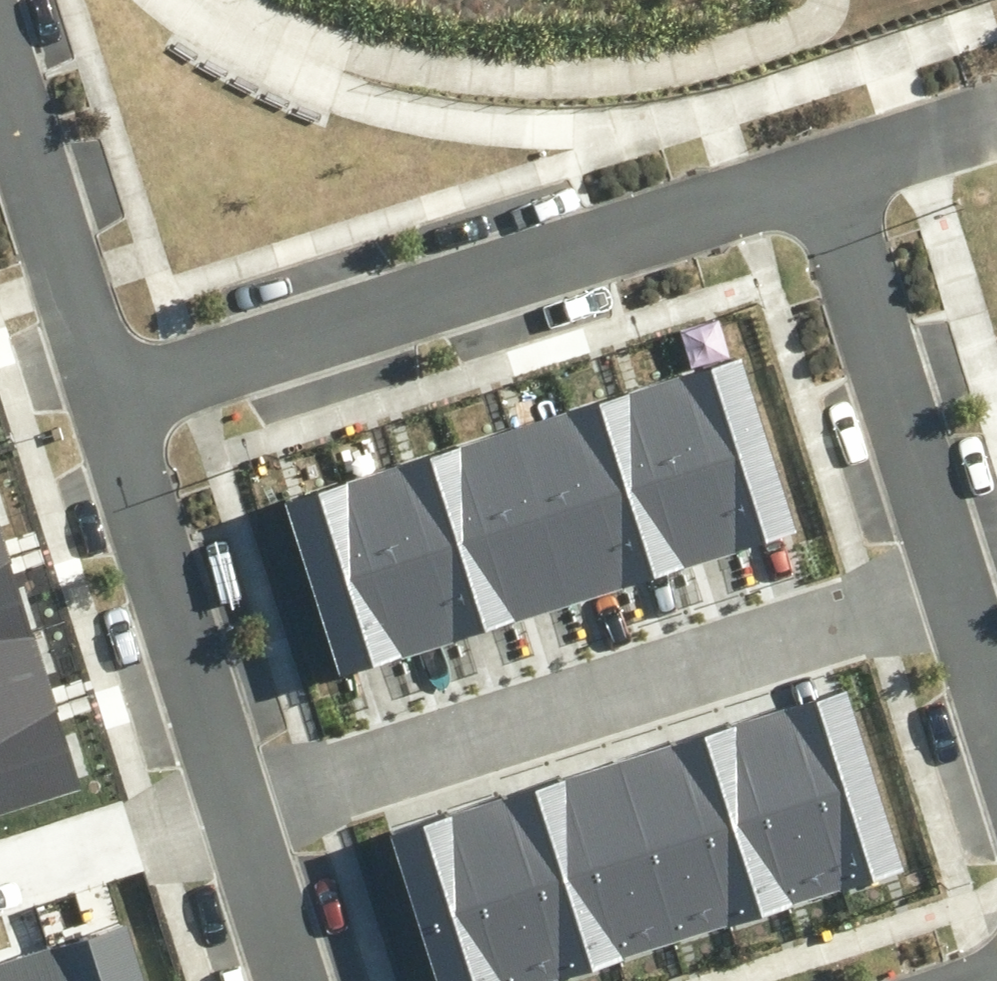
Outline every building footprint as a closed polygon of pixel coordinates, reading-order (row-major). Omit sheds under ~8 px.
[(795,533),(738,358),(683,375),(739,550),(795,533)] [(739,550),(683,375),(625,394),(682,569),(739,550)] [(682,569),(625,394),(569,412),(625,587),(682,569)] [(625,587),(569,412),(509,431),(565,606),(625,587)] [(565,606),(509,431),(453,449),(510,624),(565,606)] [(510,624),(453,449),(396,467),(452,642),(510,624)] [(452,642),(396,467),(340,485),(396,660),(452,642)] [(396,660),(340,485),(283,503),(339,678),(396,660)] [(0,528),(0,564),(10,561),(0,528)] [(10,561),(0,564),(0,641),(33,631),(10,561)] [(33,631),(0,641),(0,725),(57,707),(33,631)] [(843,892),(904,873),(847,690),(786,709),(843,892)] [(57,707),(0,725),(0,816),(83,790),(57,707)] [(789,909),(843,892),(786,709),(731,727),(789,909)] [(734,927),(789,909),(731,727),(676,744),(734,927)] [(676,945),(734,927),(676,744),(618,763),(676,945)] [(622,962),(676,945),(618,763),(564,780),(622,962)] [(567,980),(622,962),(564,780),(508,797),(567,980)] [(567,980),(508,797),(450,816),(503,980),(562,980),(567,980)] [(450,816),(390,835),(437,980),(503,980),(450,816)] [(50,950),(60,980),(142,980),(125,927),(50,950)] [(0,965),(0,980),(60,980),(50,950),(0,965)]
